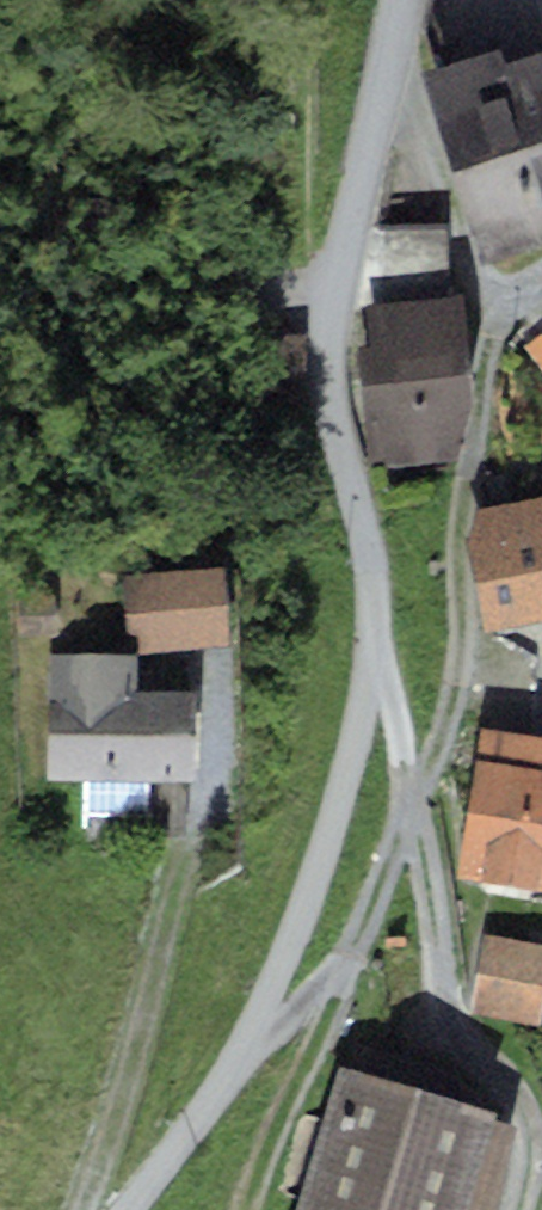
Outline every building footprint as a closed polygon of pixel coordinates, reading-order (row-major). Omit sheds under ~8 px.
[(418,73),(481,260),(541,240),(541,47),(505,60),(500,45),(418,73)] [(460,294),(367,304),(372,346),(358,347),(371,467),(459,457),(472,403),(460,294)] [(467,542),(485,631),(541,620),(541,495),(477,508),(467,542)] [(221,566),(123,572),(128,652),(227,645),(221,566)] [(135,655),(49,653),(47,779),(191,781),(192,690),(135,689),(135,655)] [(480,729),(459,875),(541,888),(541,738),(480,729)] [(483,933),(470,1013),(539,1024),(541,1005),(541,942),(483,933)] [(336,1064),(292,1209),(493,1209),(518,1126),(495,1119),(497,1110),(442,1070),(355,1044),(348,1068),(336,1064)]
